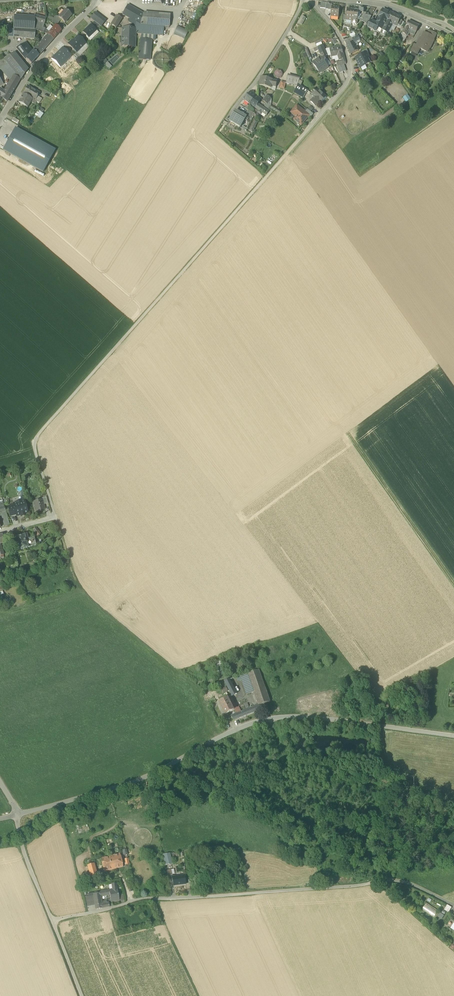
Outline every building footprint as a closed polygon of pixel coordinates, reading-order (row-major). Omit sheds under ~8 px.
[(136,22),(141,25),(144,15),(144,14),(128,5),(122,14),(130,19),(136,22)] [(331,17),(339,18),(339,12),(340,8),(332,7),(331,11),(331,15),(331,17)] [(61,20),(65,23),(71,15),(65,10),(59,17),(58,18),(61,20)] [(377,27),(382,30),(392,14),(392,13),(392,14),(383,10),(376,24),(371,21),(367,28),(375,32),(375,31),(377,27)] [(97,24),(101,27),(106,21),(95,13),(90,19),(97,24)] [(144,13),(144,14),(144,15),(141,25),(164,27),(169,27),(170,15),(144,13)] [(401,18),(392,14),(382,30),(387,33),(388,33),(389,32),(393,25),(397,27),(397,26),(399,20),(401,18)] [(34,18),(34,21),(44,24),(45,19),(34,15),(34,18)] [(111,25),(116,28),(122,19),(116,15),(111,25)] [(362,22),(366,25),(369,21),(371,17),(365,15),(364,17),(363,20),(362,22)] [(14,29),(33,30),(34,21),(34,18),(14,16),(14,29)] [(302,25),(306,18),(302,16),(298,23),(302,25)] [(316,18),(315,18),(311,22),(309,20),(308,21),(307,22),(316,33),(324,26),(321,23),(322,23),(319,20),(318,20),(316,18)] [(43,28),(44,24),(34,21),(33,30),(35,30),(42,32),(43,28)] [(163,32),(164,27),(141,25),(136,22),(135,25),(134,29),(135,29),(139,30),(146,30),(163,32)] [(408,28),(410,29),(416,32),(419,26),(411,22),(408,28)] [(43,33),(48,34),(53,39),(61,30),(56,26),(55,25),(53,28),(49,32),(46,30),(45,29),(43,33)] [(83,33),(88,38),(96,31),(95,30),(91,25),(83,33)] [(185,38),(188,31),(176,27),(173,33),(185,38)] [(122,46),(134,47),(135,40),(134,40),(135,33),(135,29),(134,29),(123,28),(122,46)] [(13,37),(34,40),(35,30),(33,30),(14,29),(13,37)] [(98,33),(96,31),(88,38),(91,41),(98,33)] [(421,50),(427,53),(429,48),(430,49),(434,41),(433,41),(434,38),(427,35),(424,33),(422,36),(423,37),(422,38),(421,39),(420,39),(416,46),(416,47),(421,50)] [(39,56),(53,39),(48,34),(47,35),(46,35),(42,39),(43,40),(33,51),(39,56)] [(399,41),(405,43),(408,36),(407,36),(403,34),(399,41)] [(74,50),(77,53),(86,44),(78,36),(72,42),(71,41),(68,44),(74,50)] [(140,39),(139,59),(150,60),(151,40),(141,39),(140,39)] [(346,46),(351,54),(358,50),(356,47),(354,43),(354,42),(346,46)] [(18,50),(26,60),(30,54),(28,53),(31,50),(26,43),(20,46),(17,48),(18,50)] [(89,48),(86,44),(77,53),(80,56),(81,56),(89,48)] [(412,52),(417,55),(420,50),(421,50),(416,47),(416,46),(414,45),(410,51),(412,52)] [(318,51),(321,57),(323,56),(324,57),(327,55),(323,46),(317,48),(318,51)] [(335,48),(337,55),(339,61),(341,61),(342,65),(344,65),(346,64),(345,60),(344,56),(343,56),(341,46),(335,48)] [(51,59),(60,67),(67,60),(71,56),(62,47),(51,59)] [(77,53),(74,50),(72,52),(77,58),(80,56),(77,53)] [(31,64),(39,56),(33,51),(33,52),(30,54),(26,60),(31,64)] [(15,74),(14,76),(20,80),(28,69),(14,53),(4,59),(5,61),(8,65),(15,74)] [(355,59),(360,68),(361,68),(365,65),(370,63),(368,58),(369,58),(367,53),(363,55),(355,59)] [(327,67),(324,62),(320,58),(313,63),(320,73),(327,67)] [(0,69),(0,70),(10,82),(12,80),(14,76),(15,74),(8,65),(0,69)] [(297,86),(298,84),(299,80),(300,79),(288,76),(287,84),(297,86)] [(259,86),(271,89),(271,86),(276,87),(277,81),(261,78),(259,86)] [(13,92),(18,84),(12,80),(10,82),(7,88),(13,92)] [(293,93),(303,99),(308,90),(301,86),(298,84),(297,86),(293,93)] [(28,86),(23,94),(32,99),(35,101),(38,96),(40,93),(35,90),(32,88),(28,86)] [(7,88),(4,92),(0,89),(0,97),(7,101),(13,92),(7,88)] [(312,96),(314,98),(315,98),(315,97),(320,102),(321,103),(326,98),(318,90),(313,95),(312,96)] [(244,100),(250,105),(256,96),(251,92),(244,100)] [(31,102),(32,99),(23,94),(18,103),(27,108),(31,102)] [(403,98),(406,103),(411,100),(408,95),(403,98)] [(250,105),(259,111),(262,113),(266,116),(269,112),(258,104),(261,99),(256,96),(250,105)] [(317,105),(320,102),(315,97),(315,98),(314,98),(312,100),(317,105)] [(282,112),(273,106),(271,109),(274,110),(278,113),(281,115),(282,112)] [(294,120),(301,126),(309,116),(305,113),(297,106),(291,113),(296,117),(294,120)] [(250,119),(252,121),(255,114),(248,110),(245,116),(246,117),(249,119),(250,119)] [(245,116),(236,111),(229,121),(240,128),(245,120),(246,117),(245,116)] [(258,122),(254,120),(249,131),(253,133),(258,122)] [(15,128),(3,150),(43,172),(55,150),(15,128)] [(34,506),(36,512),(45,510),(44,505),(42,500),(33,502),(33,503),(34,503),(35,506),(34,506)] [(21,516),(22,517),(24,516),(25,515),(25,514),(27,513),(27,512),(26,508),(25,507),(26,506),(25,502),(24,501),(21,502),(19,501),(18,502),(17,503),(14,504),(13,505),(14,506),(16,515),(18,516),(19,516),(20,514),(21,515),(21,516)] [(8,507),(10,516),(16,515),(14,506),(8,507)] [(6,512),(1,513),(5,527),(9,525),(6,512)] [(13,539),(17,551),(36,545),(34,538),(28,539),(27,534),(24,534),(24,536),(13,539)] [(221,661),(214,663),(218,674),(220,673),(218,668),(223,666),(221,661)] [(254,692),(259,706),(270,702),(268,697),(259,670),(248,674),(236,678),(237,682),(241,681),(246,695),(254,692)] [(232,696),(237,694),(230,680),(225,682),(232,696)] [(234,710),(237,714),(241,713),(238,707),(237,708),(231,697),(228,698),(234,710)] [(219,702),(226,714),(234,710),(228,698),(219,702)] [(231,716),(234,721),(255,712),(261,710),(259,706),(253,708),(241,713),(237,714),(231,716)] [(163,855),(165,866),(172,864),(170,853),(163,855)] [(102,859),(105,871),(116,868),(122,866),(119,855),(102,859)] [(97,874),(94,864),(88,866),(91,876),(97,874)] [(172,877),(173,886),(185,884),(184,875),(172,877)] [(117,889),(116,883),(111,884),(112,889),(99,892),(101,896),(110,895),(111,902),(119,900),(117,889)] [(95,905),(96,910),(103,908),(110,907),(109,903),(107,903),(106,901),(102,902),(101,896),(99,892),(93,893),(93,894),(93,895),(94,902),(95,905)] [(85,896),(87,903),(94,902),(93,895),(85,896)] [(438,911),(426,904),(422,910),(434,917),(438,911)]
